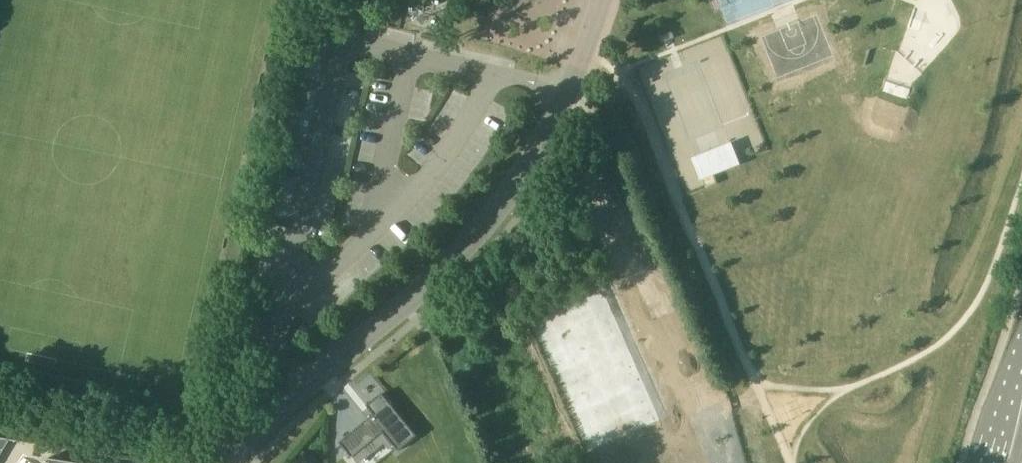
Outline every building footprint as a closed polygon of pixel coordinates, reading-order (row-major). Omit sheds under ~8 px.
[(339,450),(350,462),(354,462),(382,439),(398,456),(416,441),(380,399),(365,413),(372,421),(339,450)] [(319,460),(303,451),(296,462),(317,462),(319,460)]
